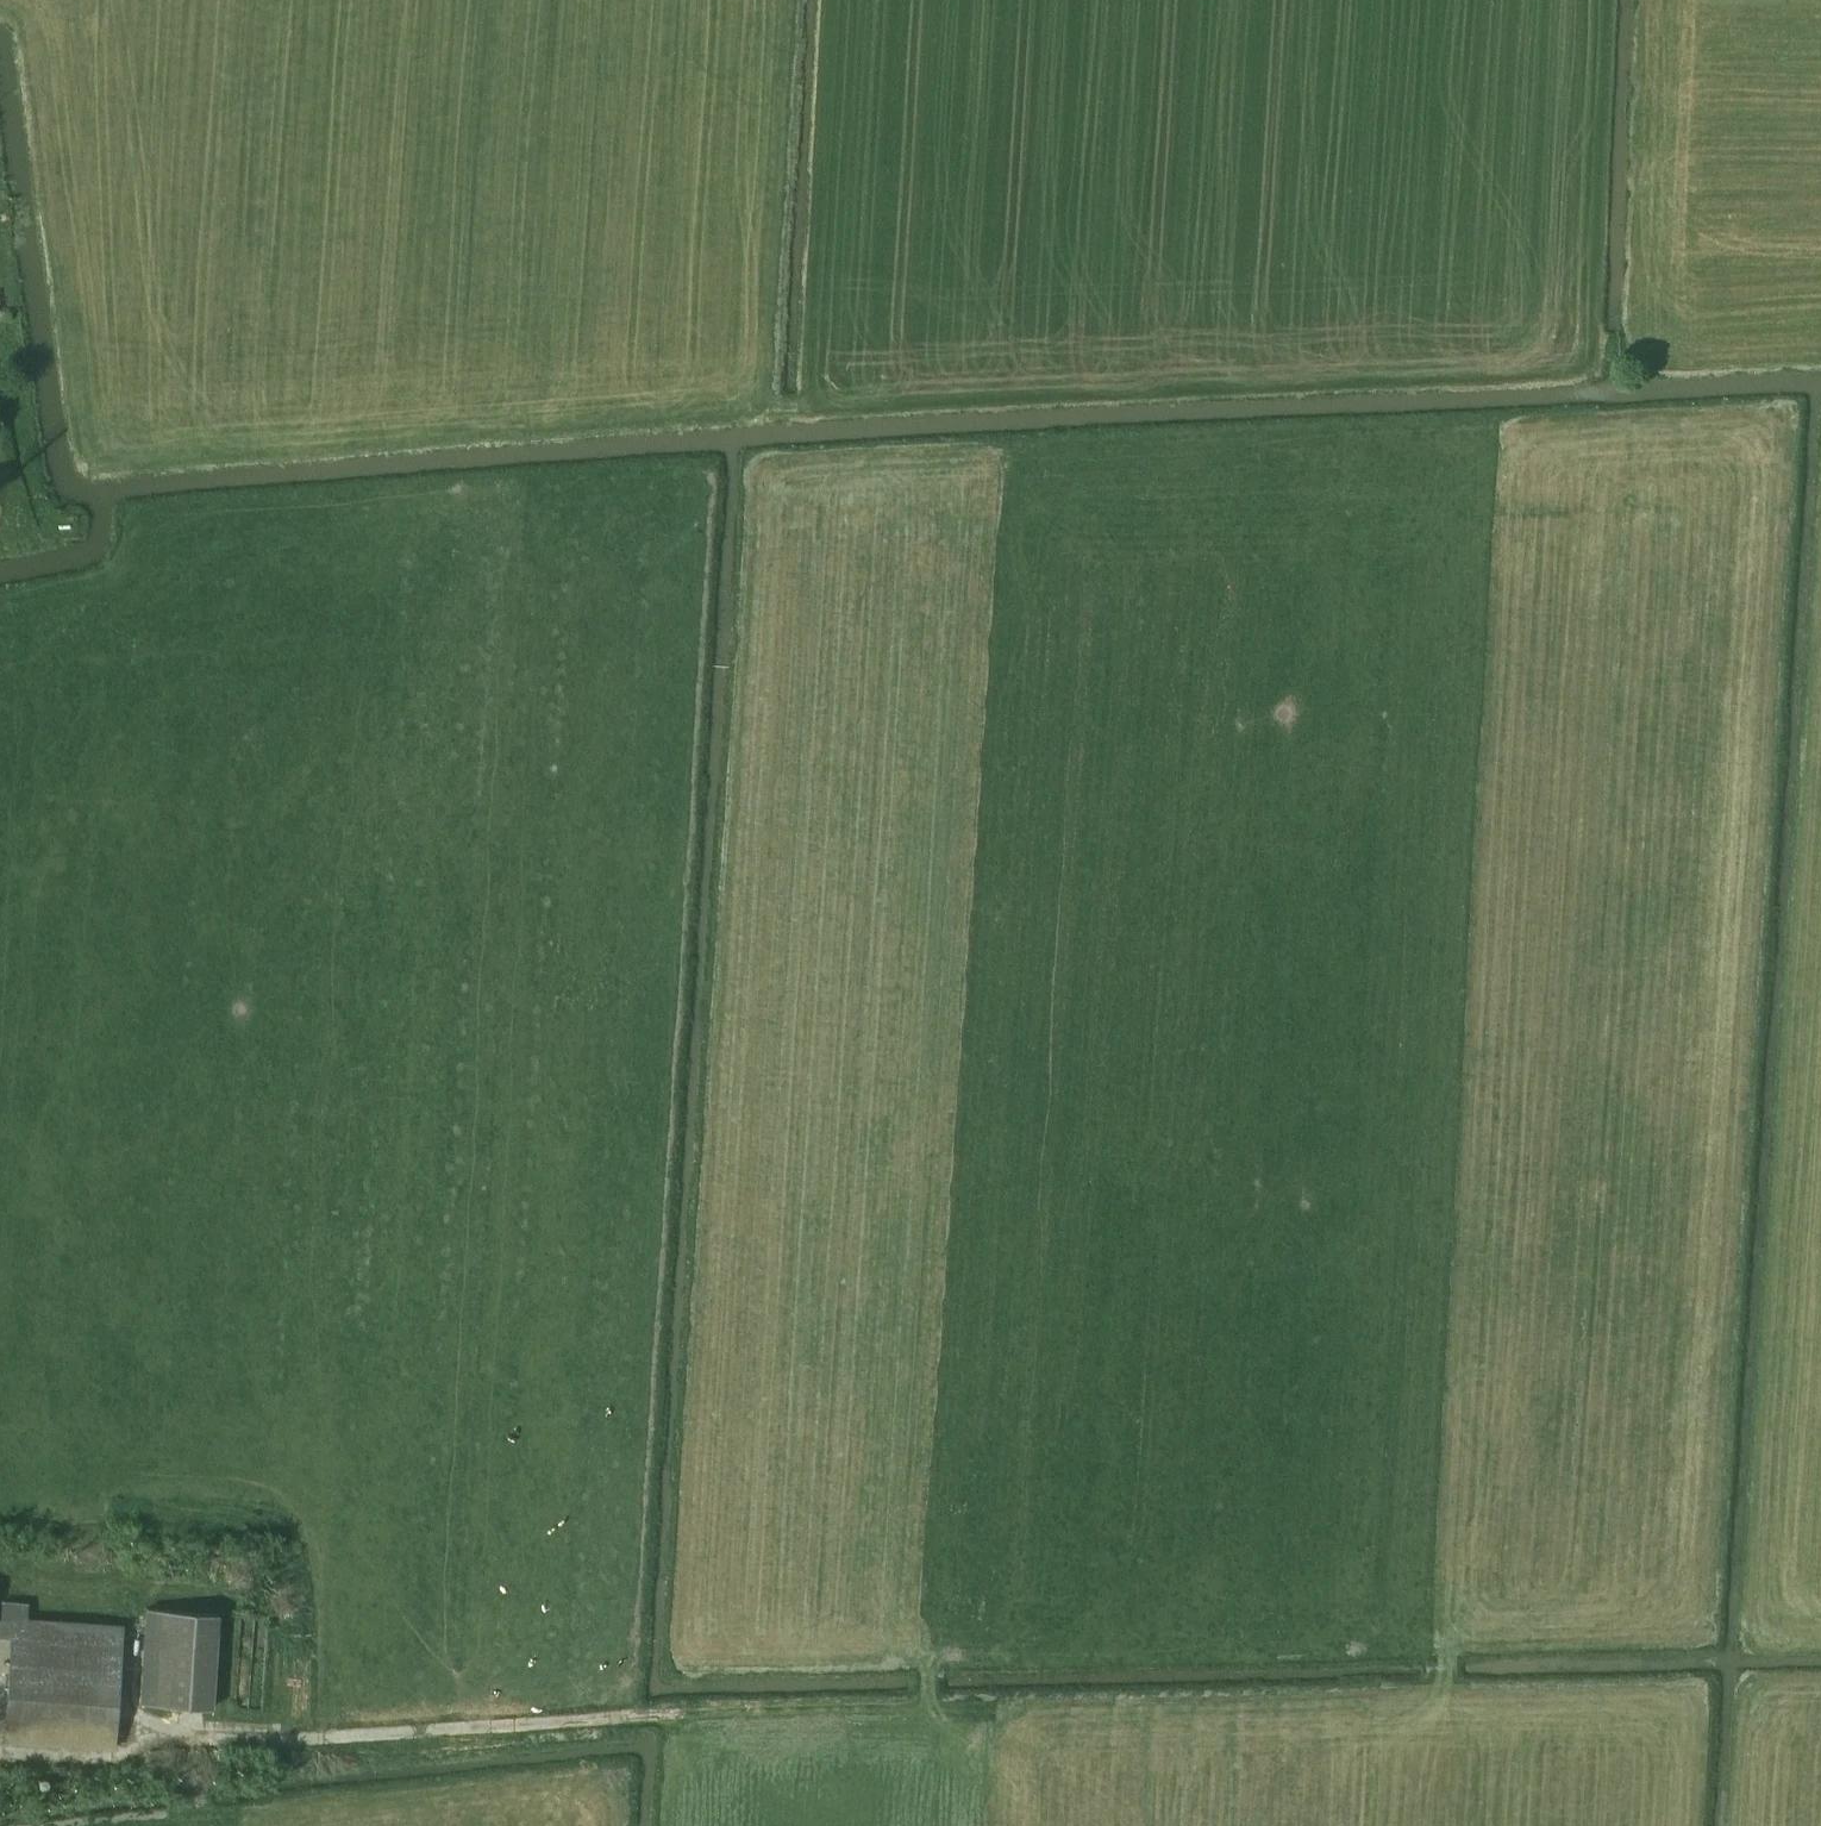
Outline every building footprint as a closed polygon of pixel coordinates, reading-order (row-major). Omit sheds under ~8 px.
[(9,1637),(2,1742),(115,1749),(124,1623),(27,1617),(28,1602),(1,1600),(0,1618),(0,1636),(9,1637)] [(220,1613),(145,1608),(139,1703),(213,1708),(220,1613)]
